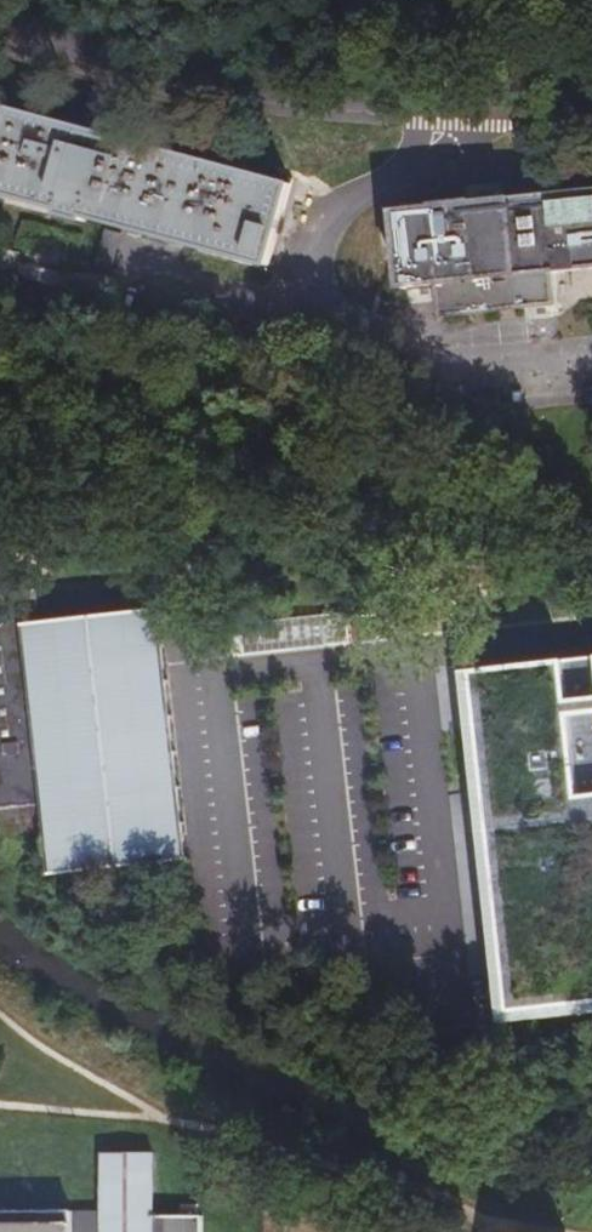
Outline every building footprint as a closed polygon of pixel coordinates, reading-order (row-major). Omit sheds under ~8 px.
[(60,213),(58,218),(83,224),(84,220),(144,236),(281,275),(303,190),(0,110),(0,197),(60,213)] [(387,217),(395,295),(406,294),(432,291),(434,310),(542,298),(547,298),(545,277),(591,272),(591,192),(507,201),(508,203),(467,208),(467,205),(425,210),(426,213),(387,217)] [(58,863),(187,852),(173,693),(158,599),(42,609),(38,580),(0,585),(0,804),(2,822),(53,820),(58,863)] [(591,1011),(591,658),(469,672),(512,1020),(591,1011)] [(93,1153),(93,1211),(93,1231),(193,1231),(193,1217),(146,1218),(145,1153),(93,1153)] [(0,1211),(0,1231),(62,1231),(62,1211),(0,1211)] [(62,1211),(62,1231),(93,1231),(93,1211),(62,1211)]
